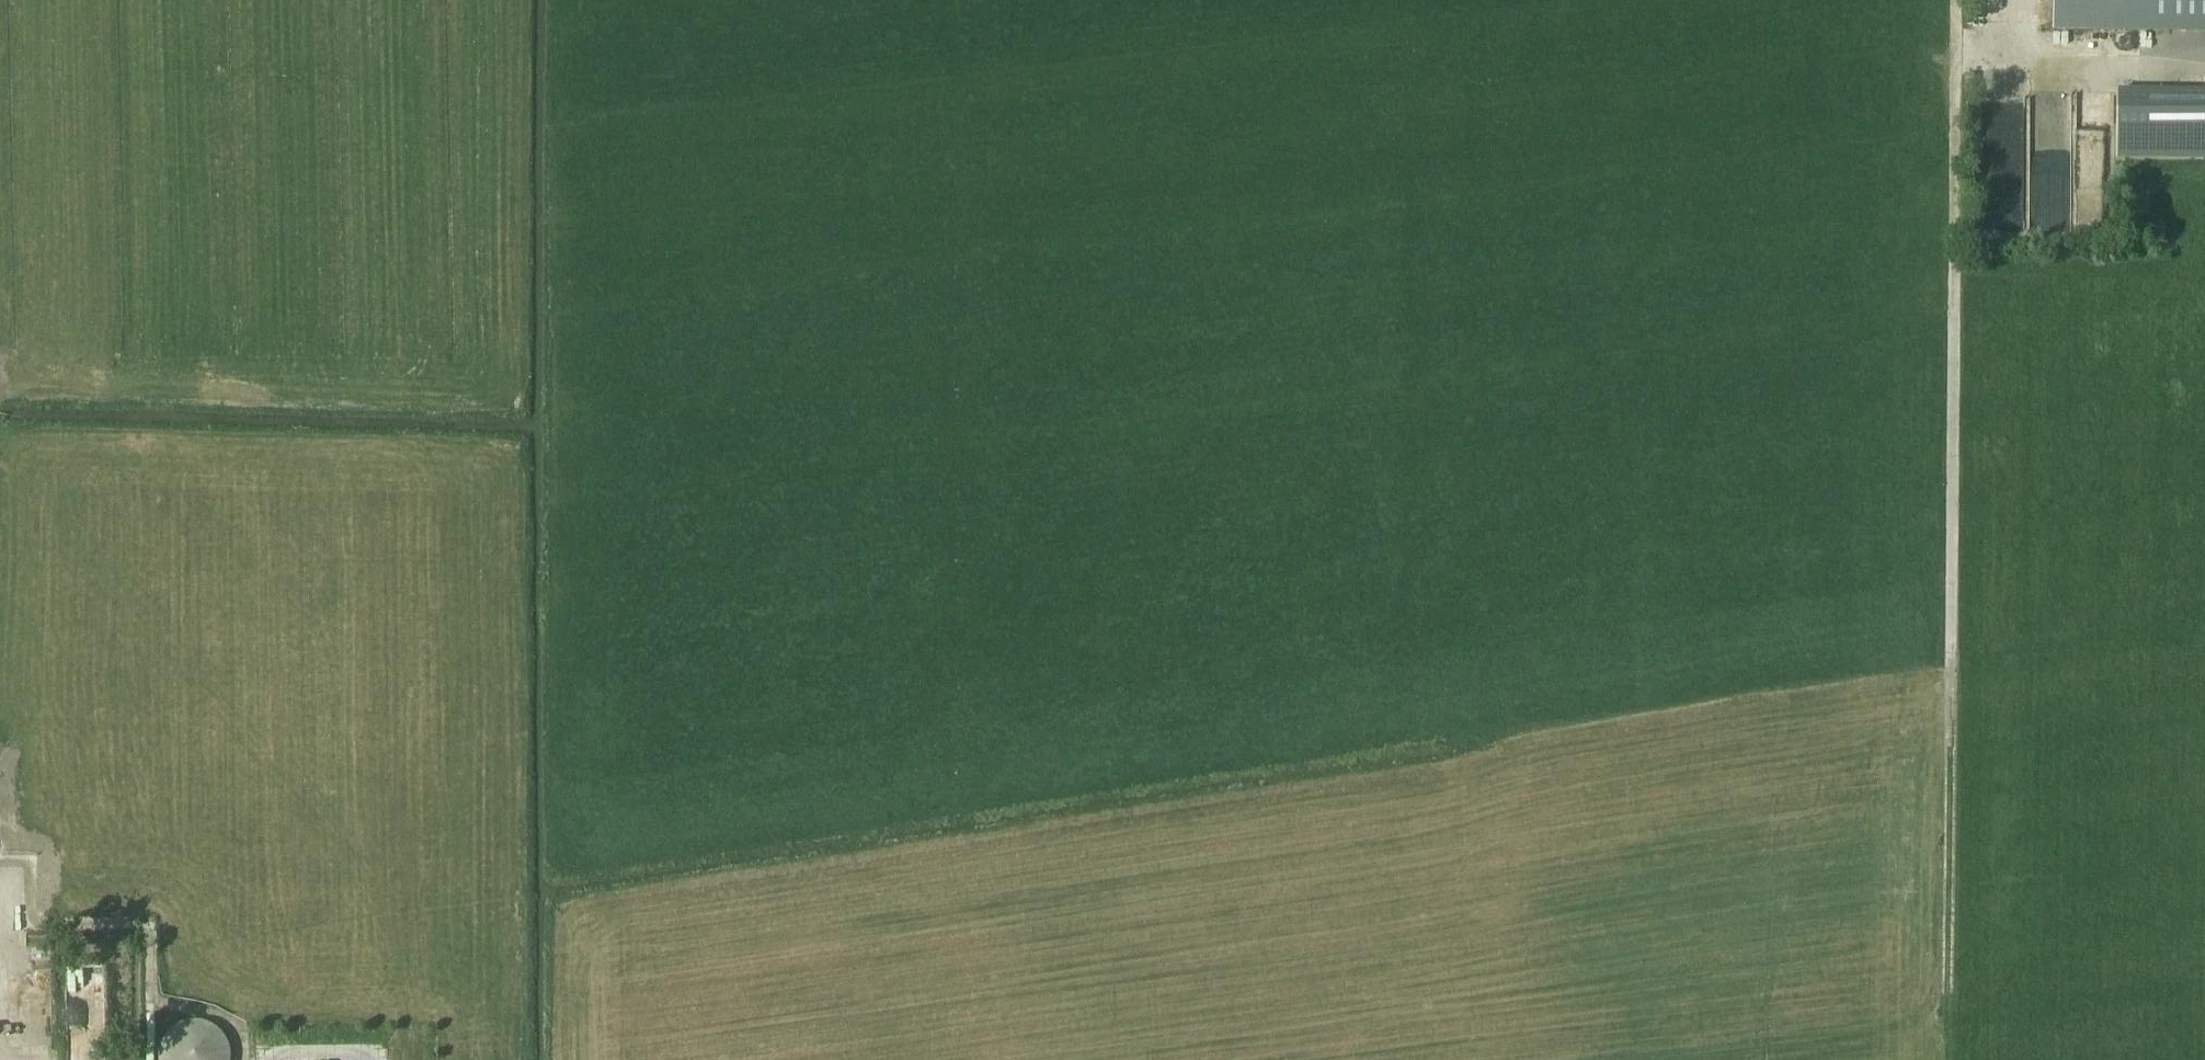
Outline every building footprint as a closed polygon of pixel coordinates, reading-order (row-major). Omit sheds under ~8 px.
[(2054,27),(2204,29),(2204,0),(2055,0),(2054,27)] [(2123,160),(2204,161),(2204,113),(2204,93),(2118,92),(2116,160),(2123,160)] [(1996,93),(1994,114),(2030,116),(2031,95),(1996,93)] [(232,1057),(230,1042),(222,1029),(214,1023),(196,1017),(178,1023),(163,1038),(160,1059),(231,1059),(232,1057)]
